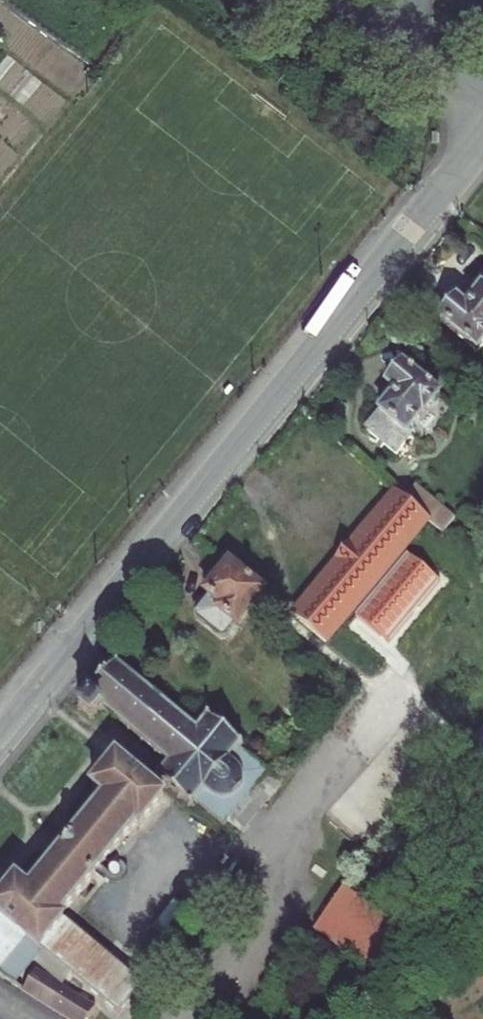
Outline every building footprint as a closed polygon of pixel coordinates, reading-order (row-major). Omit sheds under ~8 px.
[(440,320),(475,349),(482,339),(482,286),(466,307),(457,300),(440,320)] [(408,432),(438,394),(403,366),(387,386),(396,394),(367,430),(394,452),(409,433),(408,432)] [(394,497),(293,618),(324,643),(358,603),(367,610),(376,599),(381,602),(426,547),(442,560),(453,546),(394,497)] [(259,600),(266,592),(231,563),(206,593),(210,596),(196,613),(197,618),(221,638),(227,638),(237,625),(238,626),(259,600)] [(278,603),(266,592),(259,600),(271,610),(278,603)] [(203,716),(205,718),(195,729),(184,720),(185,718),(183,716),(181,718),(170,709),(172,707),(169,704),(168,707),(157,698),(158,696),(156,693),(154,695),(143,687),(145,684),(142,682),(141,684),(130,675),(131,673),(129,671),(127,673),(116,664),(118,662),(116,660),(114,662),(112,660),(110,662),(112,664),(88,693),(86,692),(84,694),(86,696),(84,698),(85,698),(79,705),(78,704),(76,707),(77,708),(76,709),(79,711),(80,709),(88,717),(87,717),(89,719),(90,718),(92,720),(95,718),(92,716),(98,709),(100,711),(102,709),(113,718),(111,720),(114,722),(116,720),(127,729),(125,731),(127,733),(129,731),(140,740),(138,742),(141,745),(142,742),(153,751),(152,753),(154,756),(156,753),(168,763),(158,775),(156,773),(154,775),(156,777),(154,779),(157,781),(158,779),(166,785),(164,787),(167,790),(169,787),(178,795),(176,797),(178,799),(180,797),(188,803),(186,805),(189,807),(190,805),(192,807),(195,805),(192,803),(194,801),(223,825),(227,820),(238,829),(258,806),(247,796),(266,772),(258,766),(262,760),(256,755),(251,760),(238,748),(239,746),(241,748),(244,746),(241,744),(243,742),(240,740),(239,742),(231,736),(233,733),(230,731),(229,733),(219,726),(221,724),(219,722),(217,724),(210,718),(211,716),(209,713),(207,716),(205,714),(203,716)] [(468,743),(482,756),(482,725),(468,743)] [(0,900),(0,968),(25,937),(43,952),(88,988),(120,1014),(143,985),(60,917),(136,824),(140,827),(164,798),(115,758),(92,788),(105,799),(29,892),(16,881),(0,900)] [(311,929),(368,966),(397,921),(341,884),(311,929)] [(25,937),(0,968),(0,976),(15,986),(34,963),(43,952),(25,937)] [(80,997),(88,988),(43,952),(34,963),(63,986),(80,997)] [(22,990),(69,1018),(88,1018),(96,1007),(80,997),(63,986),(36,970),(22,990)]
